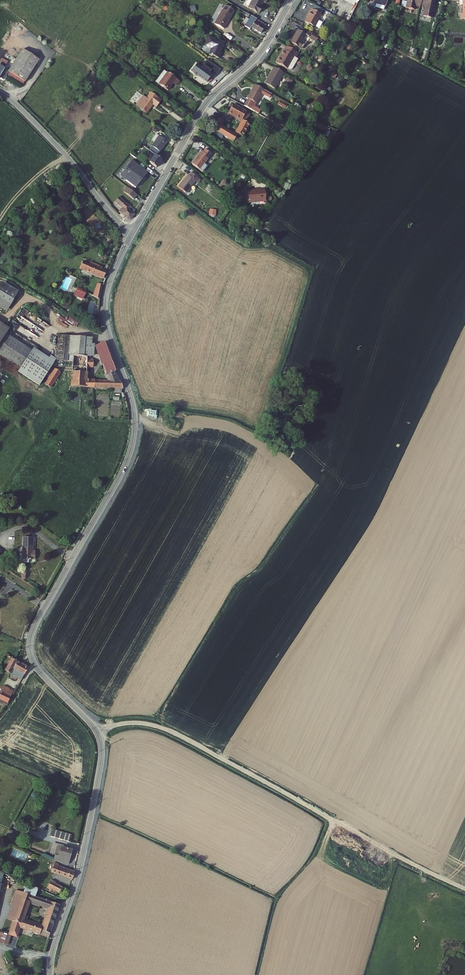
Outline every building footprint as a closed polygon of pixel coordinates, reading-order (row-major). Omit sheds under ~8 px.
[(253,0),(250,0),(248,3),(245,1),(242,6),(243,7),(245,9),(253,14),(254,13),(255,14),(257,10),(256,10),(259,4),(253,0)] [(376,6),(389,9),(391,0),(377,0),(376,6)] [(405,11),(414,13),(415,9),(420,10),(420,8),(422,0),(409,0),(408,3),(407,2),(405,11)] [(420,8),(425,9),(423,19),(433,21),(438,3),(431,1),(431,0),(422,0),(420,8)] [(451,0),(464,1),(464,16),(463,16),(463,21),(464,21),(464,0),(451,0)] [(229,11),(220,6),(209,25),(218,31),(229,11)] [(322,14),(314,9),(311,14),(320,18),(322,14)] [(304,27),(314,32),(321,18),(320,18),(311,14),(310,13),(308,17),(309,18),(304,27)] [(252,21),(248,18),(245,23),(248,25),(247,28),(258,35),(262,30),(251,23),(252,21)] [(262,30),(263,28),(252,21),(251,23),(262,30)] [(290,46),(301,53),(305,47),(302,45),(306,39),(309,40),(311,36),(301,31),(299,35),(297,34),(290,46)] [(319,40),(313,37),(310,42),(317,45),(319,40)] [(216,44),(204,38),(200,47),(207,50),(204,57),(214,61),(220,49),(215,47),(216,44)] [(283,55),(280,61),(294,69),(295,67),(297,68),(299,64),(296,62),(299,57),(288,51),(285,56),(283,55)] [(139,60),(132,55),(129,59),(136,64),(139,60)] [(6,57),(0,66),(0,68),(8,74),(6,77),(0,73),(0,85),(2,84),(3,83),(4,82),(4,81),(18,92),(30,76),(6,57)] [(280,61),(276,68),(291,76),(294,69),(280,61)] [(177,81),(162,70),(153,82),(164,90),(169,83),(173,86),(177,81)] [(265,87),(275,92),(283,76),(273,71),(265,87)] [(337,82),(344,85),(346,81),(339,77),(337,82)] [(243,110),(258,118),(260,115),(253,110),(255,107),(260,99),(268,102),(270,98),(253,88),(245,102),(247,103),(243,110)] [(157,100),(146,92),(142,98),(138,95),(130,105),(142,113),(148,104),(152,107),(157,100)] [(236,138),(242,141),(250,129),(245,127),(250,119),(234,110),(229,118),(243,126),(236,138)] [(214,134),(235,147),(238,141),(222,132),(226,126),(221,123),(214,134)] [(158,151),(166,142),(155,133),(152,137),(155,139),(150,145),(158,151)] [(146,149),(137,141),(135,143),(145,151),(146,149)] [(160,160),(150,152),(149,153),(150,155),(146,160),(154,167),(160,160)] [(193,167),(201,173),(212,156),(206,152),(204,155),(202,154),(193,167)] [(144,174),(129,161),(117,176),(132,188),(144,174)] [(178,190),(186,197),(197,180),(191,176),(189,179),(187,177),(178,190)] [(123,192),(135,199),(138,194),(126,187),(123,192)] [(247,192),(249,203),(267,199),(265,188),(247,192)] [(116,199),(114,201),(122,210),(121,211),(120,211),(118,212),(126,221),(131,216),(125,208),(126,207),(121,202),(120,203),(116,199)] [(81,268),(104,279),(106,272),(101,270),(103,267),(91,261),(90,265),(84,262),(81,268)] [(98,282),(94,296),(99,299),(104,284),(98,282)] [(3,312),(14,292),(0,284),(0,310),(3,312)] [(77,289),(74,294),(86,300),(89,294),(77,289)] [(4,355),(15,341),(4,333),(4,332),(0,329),(0,352),(4,355)] [(29,350),(15,341),(4,355),(18,365),(29,350)] [(104,367),(107,375),(108,375),(117,371),(106,342),(98,346),(106,366),(104,367)] [(57,344),(56,368),(74,369),(75,356),(88,357),(87,361),(91,361),(91,344),(57,344)] [(51,363),(30,348),(29,350),(18,365),(15,371),(35,385),(51,363)] [(74,369),(74,387),(115,389),(122,389),(123,389),(119,377),(116,379),(116,382),(110,382),(87,381),(87,368),(97,368),(98,361),(91,361),(87,361),(88,357),(75,356),(74,369)] [(56,368),(45,384),(52,389),(63,373),(56,368)] [(108,375),(110,382),(116,382),(116,379),(119,377),(117,371),(108,375)] [(27,538),(23,565),(35,566),(38,552),(34,552),(35,539),(27,538)] [(11,661),(4,673),(22,682),(28,669),(11,661)] [(0,695),(0,701),(8,705),(13,697),(2,691),(0,695)] [(55,827),(53,834),(72,840),(74,832),(55,827)] [(60,844),(56,858),(70,863),(75,848),(60,844)] [(10,853),(26,861),(30,853),(14,845),(10,853)] [(55,866),(54,871),(71,877),(73,870),(54,863),(53,865),(55,866)] [(53,879),(50,886),(56,889),(55,892),(58,893),(59,890),(62,892),(64,886),(57,883),(58,881),(53,879)] [(19,890),(0,884),(0,949),(19,890)] [(29,885),(26,893),(34,895),(37,888),(29,885)] [(19,913),(13,930),(18,932),(22,922),(44,929),(42,933),(51,937),(62,904),(34,895),(26,893),(19,890),(15,904),(21,906),(19,913)] [(23,927),(42,933),(44,929),(22,922),(18,932),(13,930),(11,937),(19,939),(23,927)]
